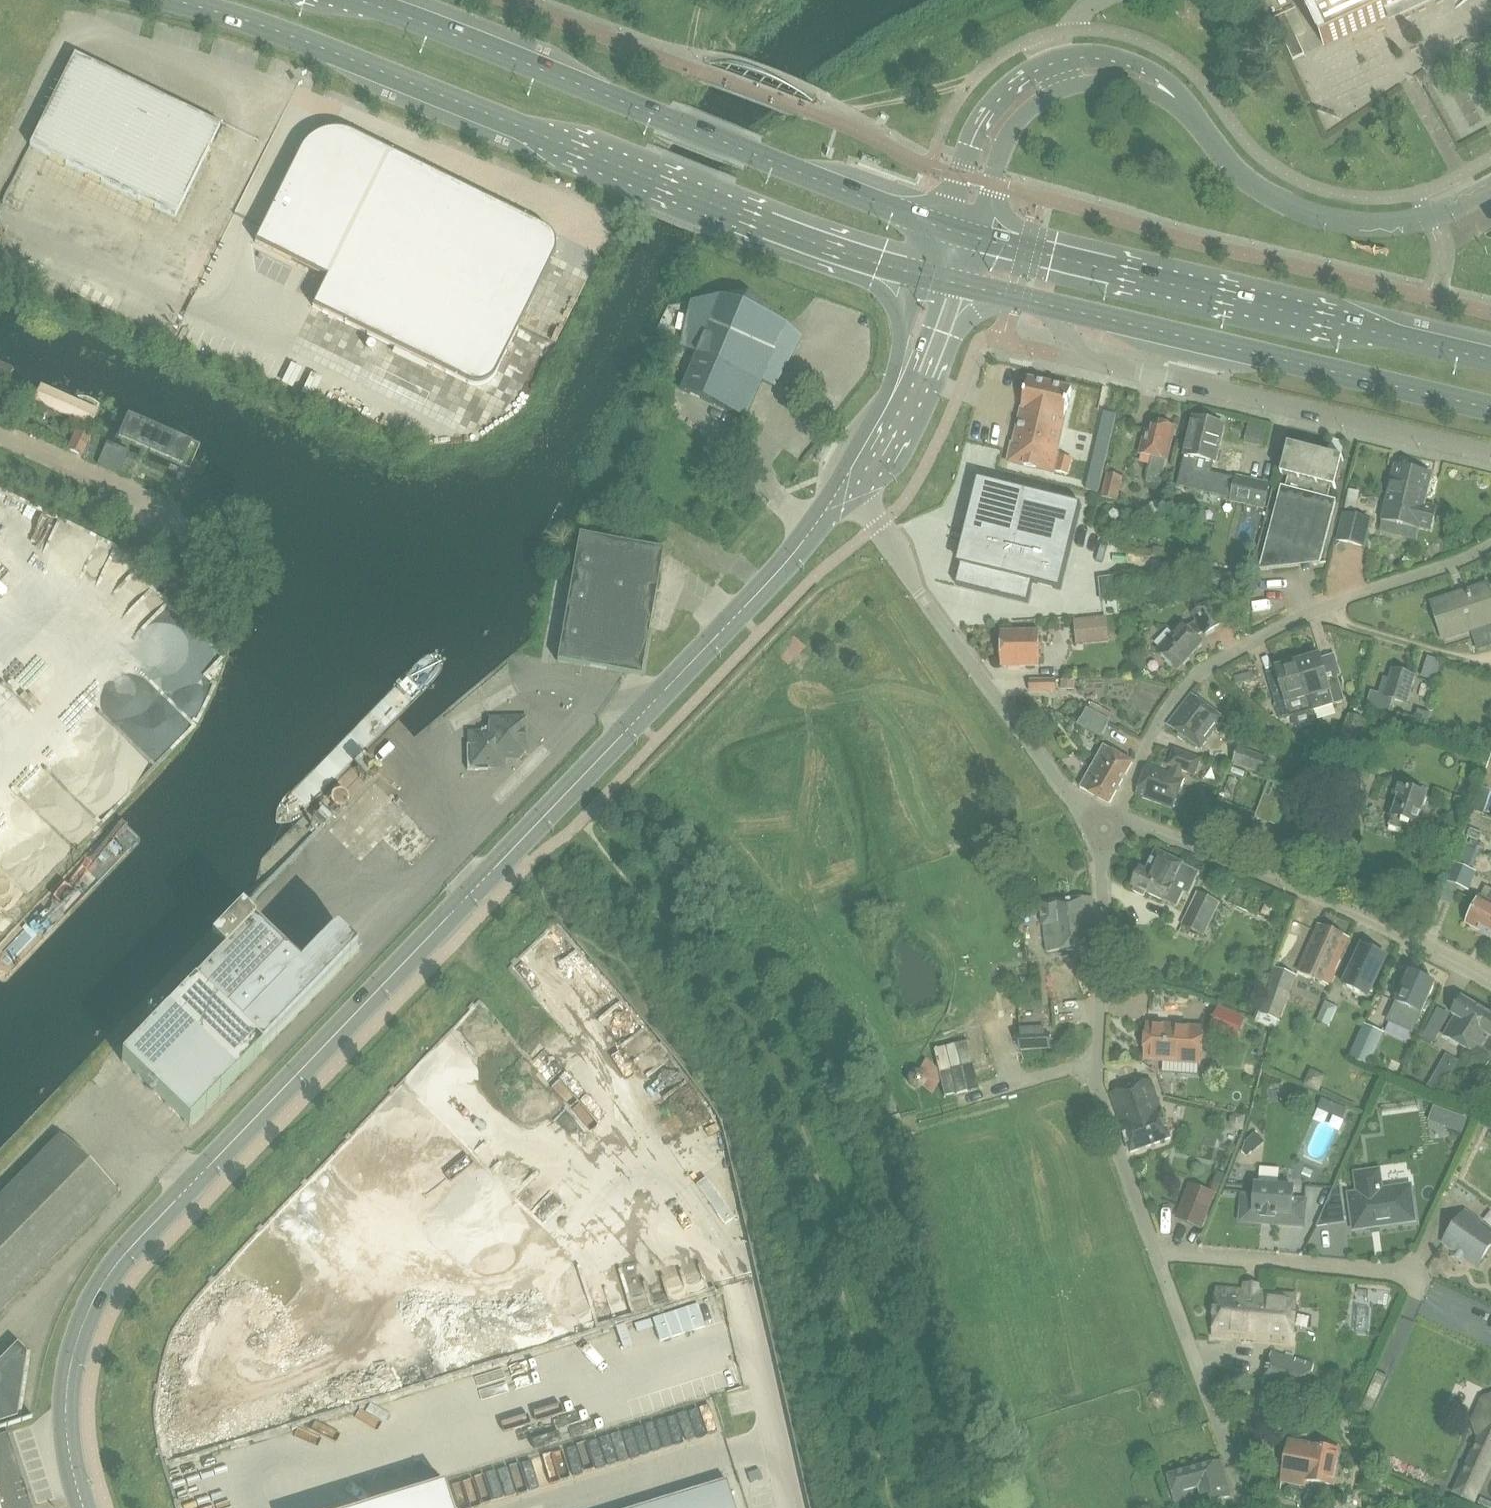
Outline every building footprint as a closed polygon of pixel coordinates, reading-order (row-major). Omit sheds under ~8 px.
[(1324,45),(1420,0),(1303,0),(1324,45)] [(1282,36),(1292,60),(1303,55),(1292,32),(1282,36)] [(74,54),(30,146),(175,217),(220,125),(214,122),(74,54)] [(305,142),(255,244),(325,280),(310,310),(470,390),(476,391),(482,391),(488,389),(493,387),(497,382),(565,250),(568,243),(568,238),(568,233),(565,229),(563,227),(361,129),(351,125),(342,123),(336,122),(329,122),(324,123),(319,125),(314,129),(308,136),(305,142)] [(695,353),(679,389),(745,418),(762,381),(774,387),(802,338),(747,292),(690,301),(679,345),(695,353)] [(271,308),(265,326),(375,363),(377,356),(332,341),(338,325),(291,309),(289,314),(271,308)] [(1,387),(11,364),(0,359),(0,387),(1,387)] [(1008,462),(1053,473),(1057,454),(1055,454),(1062,428),(1071,430),(1073,434),(1081,436),(1086,433),(1088,425),(1085,420),(1077,418),(1072,421),(1064,419),(1064,417),(1065,417),(1071,389),(1029,379),(1023,407),(1014,444),(1013,444),(1008,462)] [(42,385),(35,402),(91,425),(98,407),(42,385)] [(0,399),(0,420),(5,411),(6,411),(10,403),(0,399)] [(128,414),(126,419),(117,438),(187,470),(198,446),(128,414)] [(1185,454),(1178,486),(1231,498),(1235,478),(1211,472),(1213,461),(1216,462),(1225,426),(1194,418),(1185,454)] [(1142,452),(1153,455),(1147,482),(1162,486),(1175,428),(1160,424),(1154,428),(1153,434),(1146,433),(1142,452)] [(68,449),(82,455),(89,440),(75,434),(68,449)] [(1333,500),(1336,489),(1339,489),(1346,463),(1288,448),(1282,474),(1289,476),(1286,488),(1282,487),(1260,570),(1320,563),(1336,501),(1333,500)] [(1057,471),(1069,473),(1073,458),(1060,455),(1057,471)] [(1425,505),(1432,474),(1395,466),(1383,520),(1420,528),(1420,527),(1432,530),(1437,508),(1425,505)] [(1102,497),(1118,500),(1123,477),(1107,474),(1102,497)] [(1230,501),(1265,509),(1271,483),(1236,475),(1235,478),(1231,498),(1230,501)] [(983,482),(956,585),(1028,603),(1033,582),(1061,590),(1082,506),(983,482)] [(1371,520),(1344,513),(1337,540),(1365,547),(1371,520)] [(56,543),(101,566),(112,545),(67,522),(56,543)] [(629,673),(641,675),(663,549),(579,534),(557,661),(629,673)] [(1099,578),(1101,601),(1180,592),(1178,569),(1099,578)] [(1206,569),(1204,592),(1231,595),(1233,572),(1211,569),(1206,569)] [(1489,585),(1432,603),(1443,639),(1490,624),(1490,592),(1489,585)] [(9,601),(0,593),(0,611),(9,601)] [(1227,607),(1243,607),(1243,597),(1228,597),(1227,607)] [(1196,636),(1202,632),(1204,635),(1227,623),(1215,600),(1191,612),(1196,621),(1185,627),(1183,624),(1158,650),(1178,668),(1202,642),(1196,636)] [(1107,616),(1076,619),(1074,619),(1076,645),(1109,642),(1107,616)] [(1002,631),(1002,667),(1039,666),(1039,631),(1002,631)] [(1313,711),(1335,705),(1346,702),(1338,676),(1341,675),(1335,653),(1321,658),(1320,655),(1298,662),(1309,697),(1313,711)] [(1294,722),(1292,717),(1313,711),(1309,697),(1298,662),(1277,668),(1266,672),(1282,726),(1294,722)] [(1393,670),(1390,679),(1385,678),(1375,708),(1389,712),(1393,699),(1407,703),(1415,676),(1393,670)] [(1056,692),(1056,678),(1029,679),(1030,692),(1056,692)] [(1061,690),(1075,689),(1074,679),(1061,680),(1061,690)] [(1225,719),(1191,693),(1167,724),(1179,733),(1177,736),(1185,742),(1188,739),(1201,749),(1225,719)] [(1090,703),(1087,709),(1078,725),(1102,737),(1114,715),(1090,703)] [(1394,727),(1425,736),(1431,712),(1417,709),(1415,717),(1398,712),(1394,727)] [(1362,735),(1367,721),(1363,720),(1364,719),(1350,714),(1336,751),(1350,756),(1358,734),(1362,735)] [(467,770),(489,769),(506,769),(506,760),(519,760),(529,749),(528,716),(488,717),(488,729),(481,730),(481,733),(470,734),(470,744),(467,744),(467,770)] [(130,800),(161,769),(121,730),(91,760),(84,753),(71,766),(83,778),(95,766),(130,800)] [(1319,737),(1306,743),(1315,752),(1324,748),(1319,737)] [(1080,787),(1095,795),(1118,753),(1104,745),(1080,787)] [(1239,747),(1233,764),(1266,775),(1272,759),(1239,747)] [(1184,779),(1183,778),(1184,775),(1181,774),(1183,771),(1195,776),(1202,758),(1174,748),(1168,765),(1171,767),(1169,773),(1148,765),(1137,794),(1173,808),(1184,779)] [(1133,762),(1132,761),(1118,753),(1095,795),(1109,803),(1133,762)] [(1418,824),(1418,823),(1419,823),(1424,823),(1426,816),(1422,812),(1427,795),(1398,785),(1394,795),(1400,797),(1390,826),(1414,834),(1418,824)] [(1287,803),(1272,797),(1263,820),(1278,826),(1287,803)] [(1284,829),(1298,834),(1304,820),(1289,813),(1284,829)] [(1476,859),(1474,858),(1476,851),(1481,853),(1485,845),(1471,840),(1469,843),(1465,841),(1464,845),(1461,844),(1454,862),(1453,862),(1446,881),(1469,891),(1477,872),(1469,869),(1471,865),(1474,866),(1476,859)] [(1144,895),(1146,892),(1166,902),(1166,901),(1177,906),(1184,892),(1189,895),(1200,873),(1184,865),(1156,851),(1147,871),(1141,869),(1133,885),(1135,887),(1133,890),(1144,895)] [(1486,933),(1490,923),(1490,889),(1486,886),(1480,897),(1481,897),(1467,923),(1471,925),(1472,929),(1476,931),(1480,930),(1486,933)] [(1181,925),(1204,936),(1221,902),(1198,891),(1181,925)] [(1092,912),(1094,912),(1092,898),(1042,904),(1047,951),(1096,945),(1092,912)] [(240,915),(155,1007),(211,1059),(233,1080),(358,949),(337,929),(299,970),(277,949),(240,915)] [(1327,984),(1333,971),(1347,938),(1320,926),(1300,972),(1327,984)] [(1344,984),(1368,995),(1386,956),(1363,945),(1344,984)] [(1259,1014),(1256,1022),(1276,1030),(1279,1021),(1280,1021),(1296,976),(1275,968),(1259,1014)] [(1411,972),(1397,1002),(1388,1022),(1412,1033),(1435,983),(1411,972)] [(1475,1061),(1478,1055),(1466,1048),(1487,1013),(1462,998),(1452,1013),(1456,1015),(1444,1035),(1466,1047),(1461,1055),(1468,1060),(1470,1058),(1475,1061)] [(1324,1002),(1315,1023),(1328,1028),(1337,1007),(1325,1002),(1324,1002)] [(1019,1009),(1018,1009),(1019,1019),(1020,1029),(1021,1035),(1019,1035),(1020,1051),(1051,1048),(1050,1032),(1045,1033),(1045,1026),(1049,1026),(1049,1016),(1048,1006),(1043,1007),(1019,1009)] [(1218,1006),(1208,1030),(1236,1041),(1245,1017),(1218,1006)] [(1479,1055),(1490,1035),(1490,1036),(1490,1015),(1487,1013),(1466,1048),(1478,1055),(1479,1055)] [(1376,1031),(1369,1027),(1373,1018),(1369,1016),(1365,1025),(1356,1044),(1357,1045),(1352,1057),(1365,1063),(1370,1051),(1368,1049),(1376,1031)] [(1434,1043),(1442,1029),(1430,1022),(1422,1037),(1434,1043)] [(1201,1064),(1203,1027),(1147,1024),(1145,1060),(1201,1064)] [(915,1088),(921,1088),(923,1087),(932,1095),(939,1082),(937,1068),(926,1058),(919,1070),(914,1071),(908,1075),(907,1080),(909,1085),(915,1088)] [(1440,1093),(1446,1082),(1434,1075),(1427,1086),(1440,1093)] [(1112,1093),(1121,1120),(1123,1126),(1122,1126),(1131,1152),(1171,1138),(1150,1080),(1112,1093)] [(1347,1108),(1322,1098),(1317,1109),(1342,1120),(1347,1108)] [(1233,1128),(1243,1130),(1246,1115),(1235,1113),(1230,1116),(1229,1123),(1233,1128)] [(1247,1158),(1266,1141),(1257,1131),(1244,1143),(1241,1151),(1247,1158)] [(0,1197),(0,1312),(118,1193),(60,1136),(0,1197)] [(1349,1194),(1354,1230),(1415,1221),(1410,1186),(1382,1190),(1379,1170),(1355,1173),(1358,1193),(1349,1194)] [(1340,1183),(1337,1181),(1317,1226),(1345,1222),(1340,1183)] [(1243,1196),(1241,1221),(1262,1222),(1262,1218),(1274,1219),(1274,1223),(1282,1224),(1283,1220),(1290,1220),(1290,1224),(1304,1225),(1306,1200),(1293,1199),(1293,1188),(1256,1186),(1255,1197),(1243,1196)] [(1187,1196),(1178,1218),(1202,1228),(1215,1194),(1204,1190),(1200,1201),(1187,1196)] [(1490,1247),(1490,1236),(1477,1226),(1479,1222),(1466,1213),(1445,1242),(1477,1266),(1490,1247)] [(1297,1292),(1214,1285),(1210,1337),(1293,1344),(1297,1292)] [(698,1304),(653,1319),(660,1342),(706,1327),(698,1304)] [(1312,1364),(1273,1353),(1264,1382),(1303,1394),(1312,1364)] [(1361,1408),(1372,1413),(1389,1377),(1376,1371),(1361,1408)] [(1151,1403),(1156,1407),(1159,1406),(1160,1406),(1161,1406),(1162,1406),(1163,1406),(1163,1405),(1164,1404),(1164,1403),(1164,1402),(1164,1401),(1164,1400),(1164,1399),(1164,1398),(1163,1397),(1163,1396),(1163,1395),(1163,1394),(1162,1394),(1162,1393),(1161,1393),(1160,1393),(1159,1393),(1158,1393),(1157,1393),(1156,1393),(1155,1393),(1154,1393),(1153,1393),(1153,1394),(1152,1394),(1152,1395),(1152,1396),(1152,1397),(1152,1398),(1151,1399),(1151,1400),(1151,1401),(1151,1402),(1151,1403)] [(1482,1398),(1472,1420),(1479,1436),(1454,1492),(1474,1501),(1490,1464),(1490,1395),(1482,1398)] [(7,1434),(0,1436),(0,1507),(31,1507),(7,1434)] [(1289,1440),(1287,1454),(1282,1481),(1305,1486),(1306,1480),(1334,1485),(1341,1450),(1289,1440)] [(1229,1496),(1220,1461),(1169,1475),(1174,1495),(1196,1490),(1199,1504),(1229,1496)] [(356,1507),(455,1507),(446,1479),(356,1507)] [(727,1484),(650,1507),(734,1507),(727,1484)] [(1433,1497),(1441,1502),(1445,1495),(1443,1489),(1436,1487),(1433,1497)]
